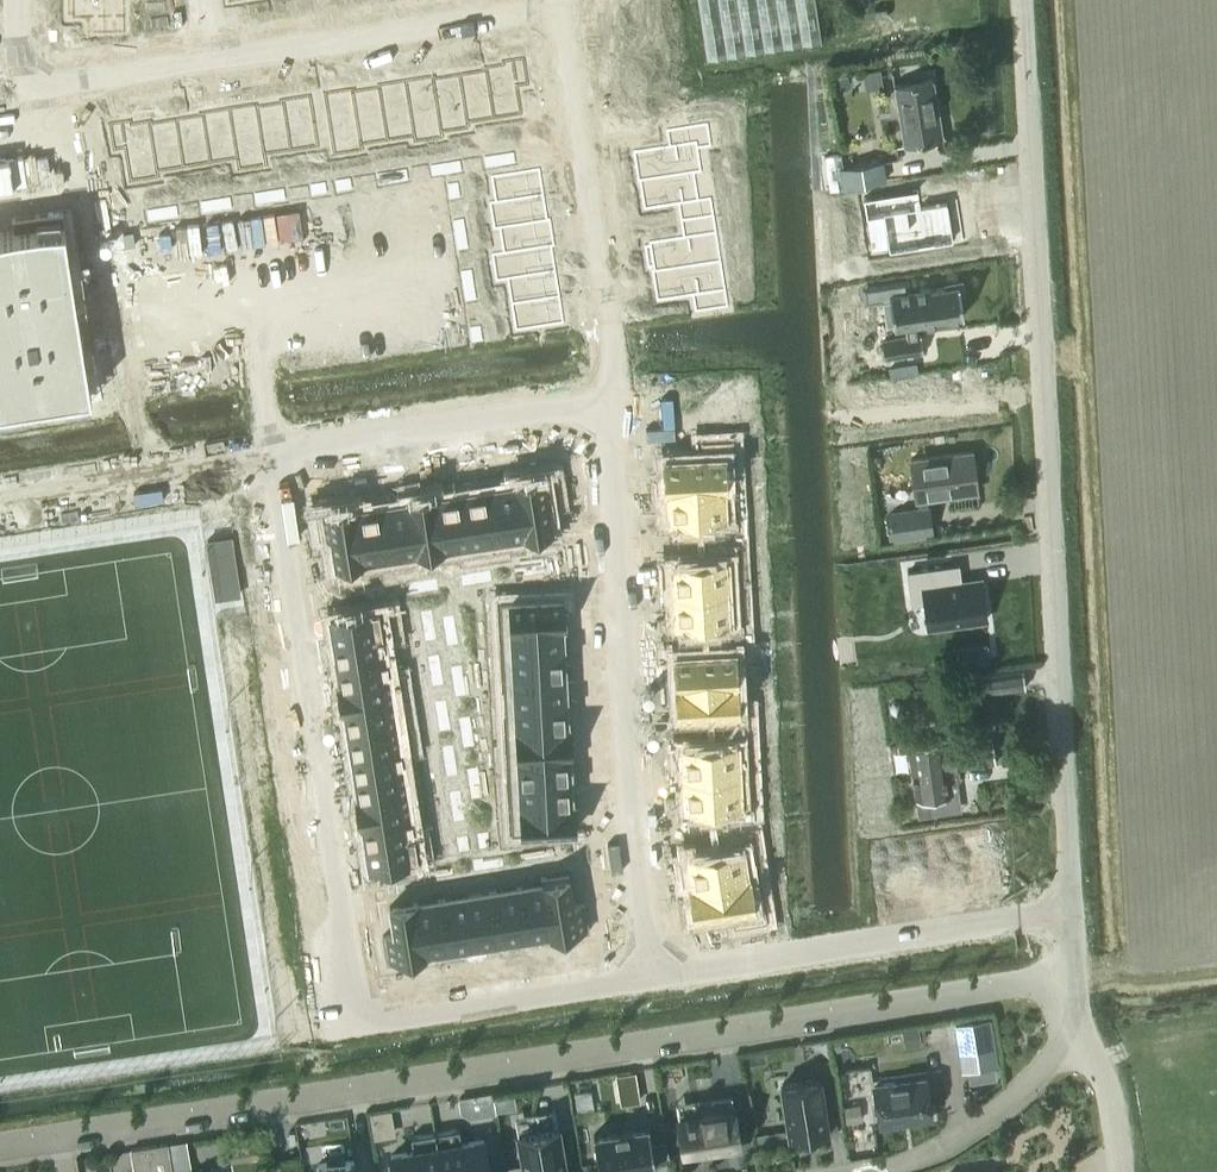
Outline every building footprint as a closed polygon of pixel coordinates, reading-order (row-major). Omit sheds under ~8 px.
[(67,14),(72,14),(72,19),(89,19),(90,34),(124,33),(123,0),(66,0),(67,14)] [(671,15),(702,17),(704,0),(672,0),(671,15)] [(634,31),(632,61),(690,65),(692,37),(703,38),(704,20),(670,18),(669,34),(634,31)] [(502,65),(483,68),(484,71),(486,71),(493,119),(521,115),(517,87),(528,85),(524,58),(501,62),(502,65)] [(627,64),(625,85),(630,86),(630,91),(665,93),(664,109),(698,111),(699,94),(688,93),(690,65),(632,61),(632,64),(627,64)] [(484,71),(459,75),(466,123),(493,119),(486,71),(484,71)] [(459,75),(432,79),(440,128),(466,123),(459,75)] [(432,77),(405,81),(413,132),(440,128),(432,79),(432,77)] [(943,138),(934,78),(894,84),(903,144),(943,138)] [(405,81),(378,85),(378,88),(386,136),(413,132),(405,81)] [(353,91),(352,92),(359,140),(386,136),(378,88),(353,91)] [(353,89),(323,94),(331,145),(359,140),(352,92),(353,91),(353,89)] [(310,96),(280,100),(281,103),(282,103),(290,151),(318,147),(310,96)] [(281,103),(256,107),(263,155),(290,151),(282,103),(281,103)] [(255,104),(229,109),(237,160),(263,155),(256,107),(255,104)] [(229,109),(202,113),(202,115),(210,164),(237,160),(229,109)] [(202,115),(175,120),(183,168),(210,164),(202,115)] [(667,139),(632,144),(637,175),(638,175),(693,166),(694,166),(690,137),(700,135),(698,118),(665,123),(667,139)] [(131,120),(109,124),(113,151),(124,149),(128,177),(156,172),(149,124),(150,123),(150,121),(131,124),(131,120)] [(150,123),(149,124),(156,172),(183,168),(175,120),(150,123)] [(842,186),(886,179),(883,161),(842,167),(840,153),(825,156),(830,189),(843,187),(842,186)] [(513,155),(499,157),(501,167),(515,164),(513,155)] [(499,157),(485,159),(487,169),(501,167),(499,157)] [(460,163),(446,166),(447,175),(461,173),(460,163)] [(446,166),(431,168),(433,177),(447,175),(446,166)] [(693,166),(638,175),(643,203),(676,198),(679,213),(710,208),(708,191),(697,193),(693,166)] [(540,170),(491,177),(495,203),(544,195),(540,170)] [(406,172),(392,174),(393,184),(408,181),(406,172)] [(392,174),(378,176),(379,186),(393,184),(392,174)] [(348,181),(334,183),(336,193),(350,190),(348,181)] [(455,181),(445,183),(448,197),(457,195),(455,181)] [(327,184),(313,187),(315,196),(329,194),(327,184)] [(864,197),(867,216),(882,213),(888,249),(888,250),(953,240),(947,200),(920,205),(919,201),(914,202),(912,191),(918,190),(918,188),(864,197)] [(283,191),(269,193),(271,203),(285,201),(283,191)] [(269,193),(255,196),(257,205),(271,203),(269,193)] [(544,195),(495,203),(499,228),(548,220),(544,195)] [(230,200),(216,202),(217,211),(231,209),(230,200)] [(216,202),(202,204),(203,214),(217,211),(216,202)] [(176,208),(162,210),(164,220),(178,218),(176,208)] [(0,232),(0,404),(91,390),(64,222),(62,209),(14,217),(16,230),(0,232)] [(162,210),(148,213),(150,222),(164,220),(162,210)] [(649,239),(644,240),(647,262),(652,261),(653,265),(707,257),(703,230),(714,229),(711,211),(679,216),(682,232),(648,237),(649,239)] [(461,220),(451,221),(454,235),(463,234),(461,220)] [(548,220),(499,228),(503,253),(552,246),(554,245),(550,220),(548,220)] [(463,234),(454,235),(456,249),(465,248),(463,234)] [(552,246),(503,253),(507,279),(556,271),(552,246)] [(653,265),(651,266),(656,296),(691,291),(694,306),(727,301),(724,284),(713,285),(709,257),(707,257),(653,265)] [(469,270),(459,272),(462,286),(471,285),(469,270)] [(556,271),(507,279),(511,304),(560,297),(556,271)] [(882,340),(884,358),(924,352),(921,334),(917,334),(916,325),(935,322),(935,318),(963,314),(960,293),(965,292),(963,278),(944,281),(945,285),(930,288),(930,286),(889,292),(890,299),(883,300),(886,323),(893,322),(894,329),(906,327),(907,336),(882,340)] [(471,285),(462,286),(464,300),(473,299),(471,285)] [(560,297),(511,304),(515,330),(564,322),(560,297)] [(478,328),(468,329),(471,343),(480,342),(478,328)] [(701,457),(665,459),(666,488),(668,488),(723,485),(724,485),(723,458),(732,457),(732,439),(700,441),(701,457)] [(972,450),(910,459),(915,499),(917,499),(927,498),(978,491),(972,450)] [(533,479),(514,482),(515,485),(516,484),(524,533),(552,529),(548,501),(559,499),(554,472),(532,476),(533,479)] [(515,485),(490,489),(497,537),(524,533),(516,484),(515,485)] [(668,491),(663,491),(664,512),(669,512),(669,518),(704,516),(705,532),(736,530),(735,512),(725,513),(723,485),(668,488),(668,491)] [(490,489),(463,493),(470,541),(497,537),(490,489)] [(463,493),(436,497),(444,546),(470,541),(463,493)] [(436,495),(409,499),(409,501),(417,550),(444,546),(436,495)] [(409,501),(382,506),(390,554),(417,550),(409,501)] [(929,505),(886,511),(889,537),(932,531),(929,505)] [(338,506),(316,510),(320,537),(331,535),(335,563),(363,558),(356,510),(357,510),(357,507),(338,510),(338,506)] [(357,510),(356,510),(363,558),(390,554),(382,506),(357,510)] [(231,536),(207,540),(216,597),(240,593),(231,537),(231,536)] [(672,565),(667,565),(668,587),(673,586),(673,590),(729,587),(727,560),(738,559),(737,541),(705,543),(706,559),(672,561),(672,565)] [(543,564),(529,566),(531,576),(545,574),(543,564)] [(953,564),(907,570),(911,603),(924,601),(928,626),(986,619),(981,577),(960,580),(960,577),(954,578),(953,564)] [(529,566),(515,569),(517,578),(531,576),(529,566)] [(490,573),(476,575),(477,584),(491,582),(490,573)] [(476,575),(462,577),(463,586),(477,584),(476,575)] [(436,581),(422,583),(424,593),(438,590),(436,581)] [(422,583),(408,586),(409,595),(424,593),(422,583)] [(729,587),(673,590),(675,620),(709,618),(710,634),(742,632),(741,614),(730,615),(729,587)] [(383,590),(368,592),(370,601),(384,599),(383,590)] [(368,592),(354,594),(356,603),(370,601),(368,592)] [(562,596),(510,599),(512,626),(561,623),(561,625),(563,625),(562,596)] [(377,607),(330,615),(334,639),(381,632),(377,607)] [(433,609),(423,611),(426,625),(435,623),(433,609)] [(450,614),(441,615),(443,629),(453,628),(450,614)] [(435,623),(426,625),(428,639),(437,637),(435,623)] [(561,623),(512,626),(513,651),(562,649),(561,625),(561,623)] [(453,628),(443,629),(445,643),(455,642),(453,628)] [(381,632),(334,639),(338,662),(385,654),(381,632)] [(711,653),(675,655),(677,685),(735,681),(734,654),(743,653),(742,635),(710,637),(711,653)] [(562,649),(513,651),(514,677),(566,674),(564,649),(562,649)] [(385,654),(338,662),(341,684),(388,677),(385,654)] [(440,654),(431,656),(433,670),(442,668),(440,654)] [(458,664),(449,665),(451,679),(460,678),(458,664)] [(442,668),(433,670),(435,684),(444,682),(442,668)] [(1026,688),(1024,669),(981,674),(983,693),(1026,688)] [(566,674),(514,677),(516,703),(565,700),(567,700),(566,674)] [(388,677),(341,684),(345,707),(392,699),(388,677)] [(460,678),(451,679),(453,693),(463,692),(460,678)] [(735,681),(677,685),(679,714),(714,712),(715,728),(747,726),(746,708),(737,709),(735,681)] [(392,699),(345,707),(348,729),(395,722),(392,699)] [(447,699),(438,701),(440,715),(449,713),(447,699)] [(565,700),(516,703),(517,728),(566,726),(565,700)] [(893,700),(889,705),(890,711),(894,715),(900,714),(904,710),(904,704),(899,700),(893,700)] [(449,713),(440,715),(442,729),(451,728),(449,713)] [(466,716),(457,717),(459,731),(469,730),(466,716)] [(395,722),(348,729),(352,752),(399,744),(395,722)] [(566,726),(517,728),(519,754),(568,751),(570,751),(569,726),(566,726)] [(682,753),(677,753),(679,775),(683,775),(684,779),(739,776),(737,748),(748,747),(747,729),(715,731),(716,747),(682,749),(682,753)] [(469,730),(459,731),(462,746),(471,744),(469,730)] [(945,738),(907,743),(915,800),(916,800),(918,817),(931,815),(928,799),(950,796),(952,795),(950,781),(958,780),(961,780),(959,768),(996,763),(993,738),(946,744),(945,738)] [(399,744),(352,752),(356,774),(403,767),(399,744)] [(454,744),(445,746),(447,760),(456,759),(454,744)] [(568,751),(519,754),(520,780),(569,777),(568,751)] [(456,759),(447,760),(449,774),(459,773),(456,759)] [(403,767),(356,774),(359,797),(406,790),(403,767)] [(475,767),(465,768),(467,782),(477,781),(475,767)] [(739,776),(684,779),(685,808),(719,806),(720,822),(752,821),(751,803),(740,803),(739,776)] [(569,777),(520,780),(521,805),(570,803),(570,801),(569,777)] [(477,781),(467,782),(470,797),(479,795),(477,781)] [(406,790),(359,797),(363,820),(410,812),(406,790)] [(461,790),(452,791),(454,805),(463,804),(461,790)] [(570,803),(521,805),(523,832),(574,829),(573,801),(570,801),(570,803)] [(463,804),(454,805),(456,819),(466,818),(463,804)] [(410,812),(363,820),(366,842),(413,835),(410,812)] [(689,860),(684,860),(687,882),(692,881),(692,883),(746,874),(742,848),(753,846),(750,829),(719,834),(721,849),(688,855),(689,860)] [(485,834),(476,836),(478,850),(487,848),(485,834)] [(413,835),(366,842),(370,867),(417,859),(413,835)] [(469,837),(459,838),(461,852),(471,851),(469,837)] [(552,845),(538,847),(539,857),(553,855),(552,845)] [(538,847),(523,850),(525,859),(539,857),(538,847)] [(501,853),(487,855),(488,865),(502,863),(501,853)] [(487,855),(473,858),(474,867),(488,865),(487,855)] [(450,861),(436,863),(438,873),(452,871),(450,861)] [(436,863),(422,866),(423,875),(438,873),(436,863)] [(411,867),(397,870),(398,879),(412,877),(411,867)] [(748,874),(690,883),(695,914),(730,908),(733,925),(766,920),(763,901),(753,903),(748,874)] [(569,877),(543,881),(550,929),(549,930),(549,932),(566,930),(567,933),(589,930),(585,903),(574,904),(569,877)] [(543,881),(517,885),(525,934),(549,930),(550,929),(543,881)] [(517,885),(492,889),(500,937),(525,934),(517,885)] [(492,889),(467,893),(474,941),(500,937),(492,889)] [(467,893),(441,897),(449,945),(474,941),(467,893)] [(441,897),(416,901),(424,949),(425,949),(449,945),(441,897)] [(394,933),(383,934),(387,962),(409,958),(409,954),(426,952),(425,949),(424,949),(416,901),(389,905),(394,933)] [(955,1022),(963,1070),(996,1064),(988,1017),(955,1022)] [(880,1125),(932,1117),(926,1078),(874,1086),(880,1125)] [(820,1079),(781,1085),(785,1108),(787,1123),(789,1139),(829,1133),(838,1132),(836,1117),(826,1119),(820,1079)] [(468,1114),(495,1110),(493,1092),(458,1097),(459,1108),(468,1114)] [(684,1155),(740,1147),(734,1107),(693,1114),(693,1112),(687,1113),(687,1115),(678,1116),(684,1155)] [(594,1134),(600,1171),(625,1171),(654,1167),(654,1168),(656,1168),(649,1125),(647,1126),(595,1134),(594,1134)] [(518,1133),(524,1171),(566,1171),(559,1126),(518,1133)] [(489,1167),(488,1167),(484,1139),(462,1143),(459,1128),(435,1132),(442,1171),(489,1171),(489,1167)] [(787,1129),(755,1133),(757,1147),(789,1142),(787,1129)] [(411,1136),(413,1151),(391,1154),(394,1171),(442,1171),(435,1132),(411,1136)] [(153,1171),(172,1171),(167,1143),(149,1146),(153,1171)] [(149,1146),(131,1149),(135,1171),(153,1171),(149,1146)] [(318,1163),(320,1171),(356,1171),(353,1157),(318,1163)]
